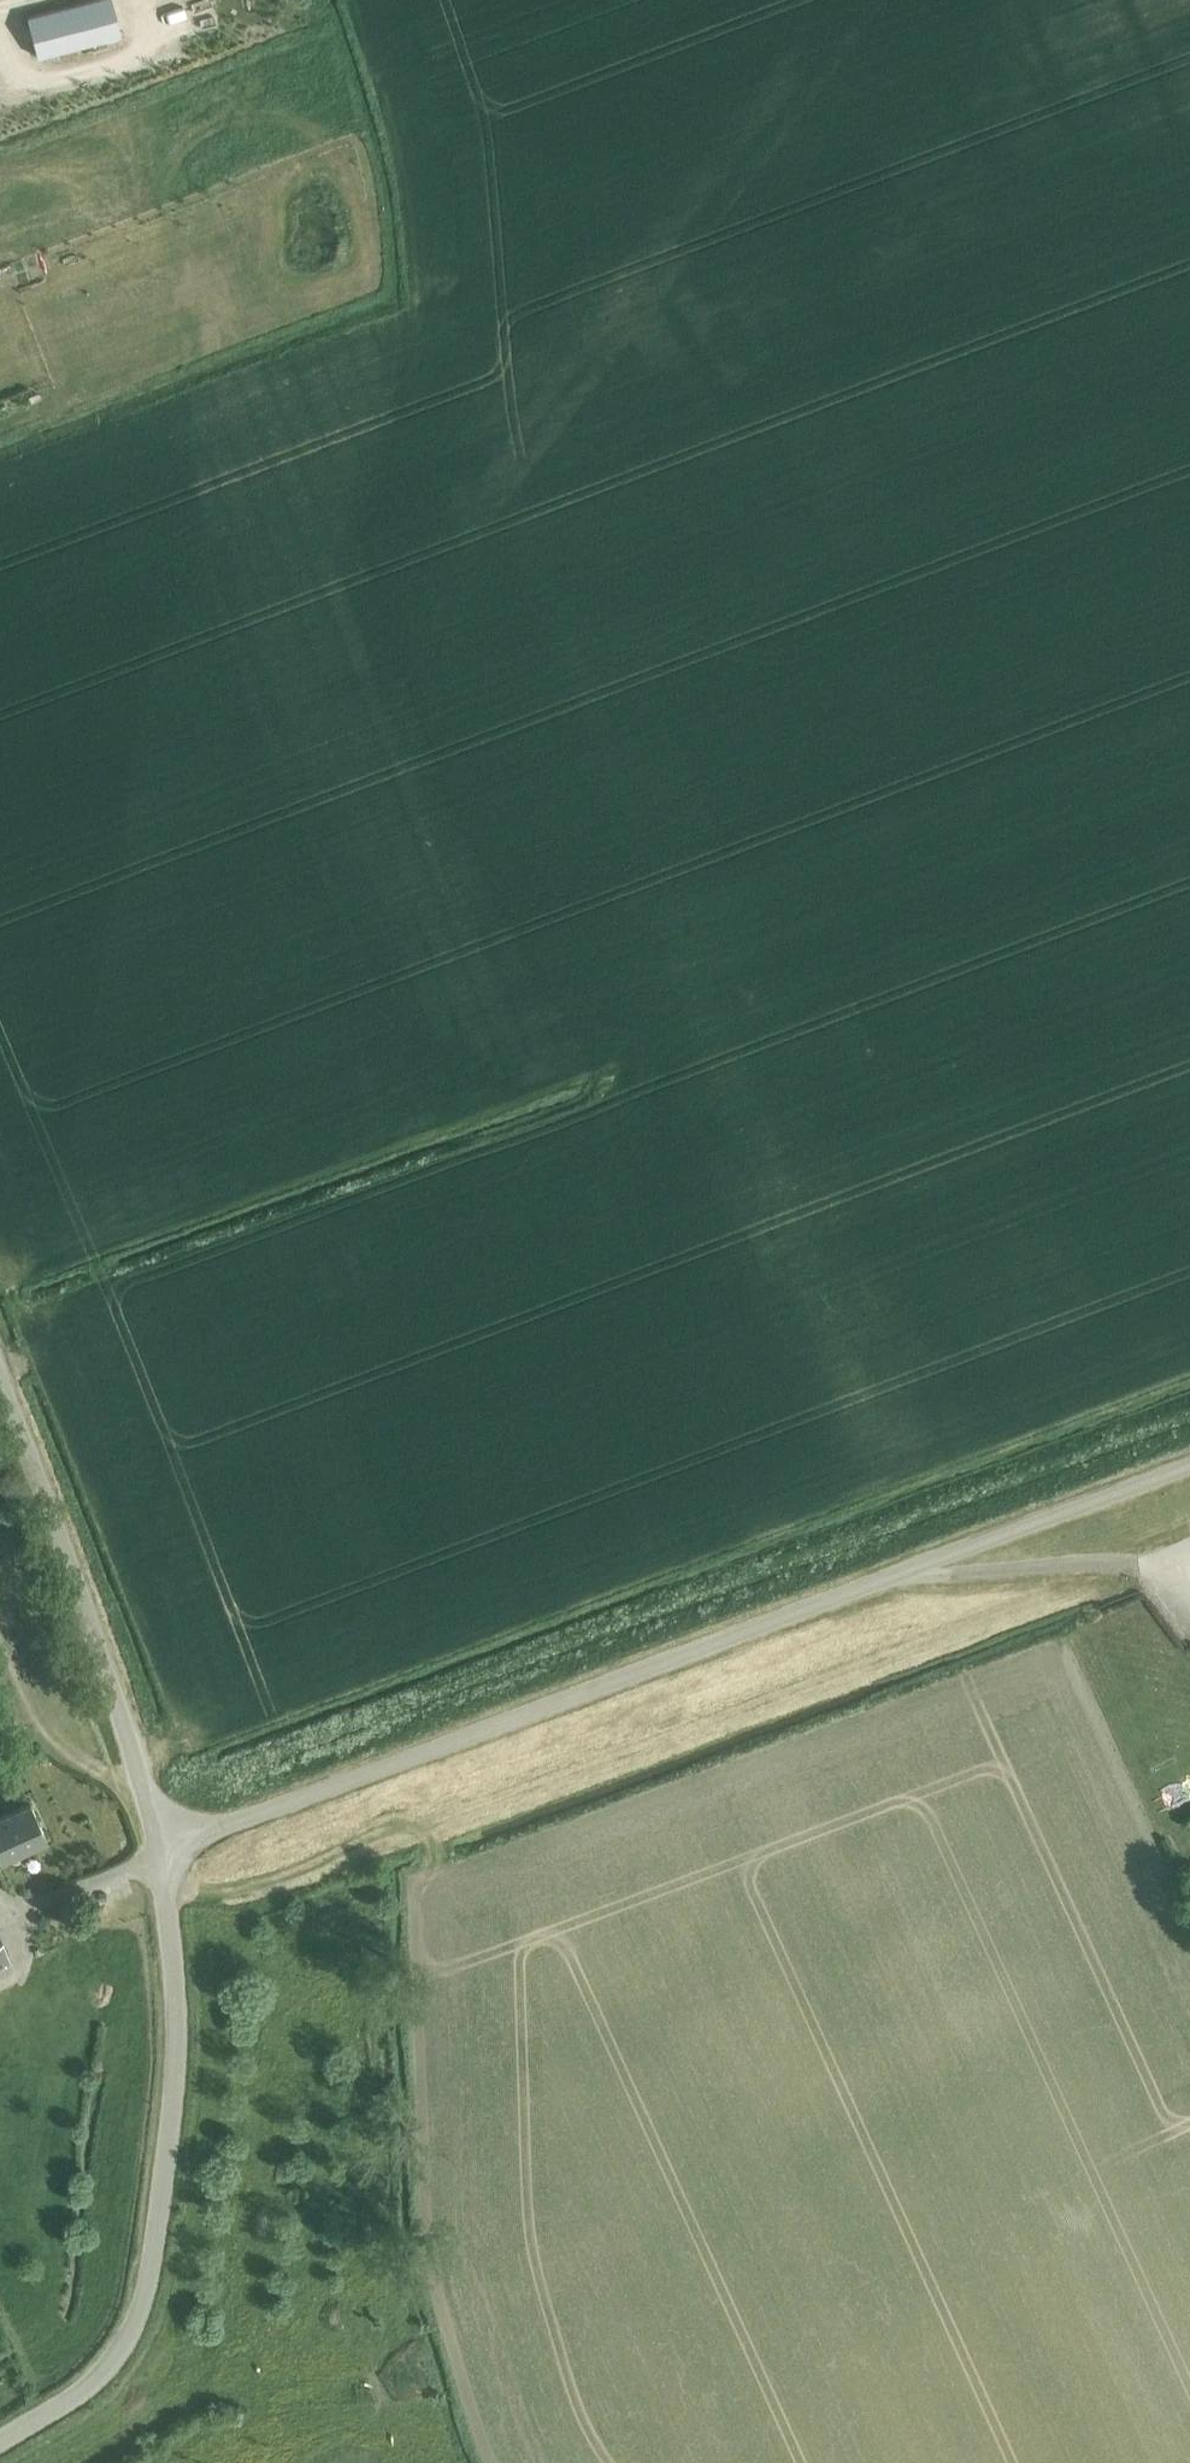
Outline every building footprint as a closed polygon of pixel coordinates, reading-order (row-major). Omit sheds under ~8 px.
[(27,17),(38,57),(120,35),(111,0),(93,0),(27,17)] [(0,1860),(46,1839),(30,1803),(0,1816),(0,1859),(0,1860)] [(10,1960),(0,1938),(0,1965),(10,1960)]
